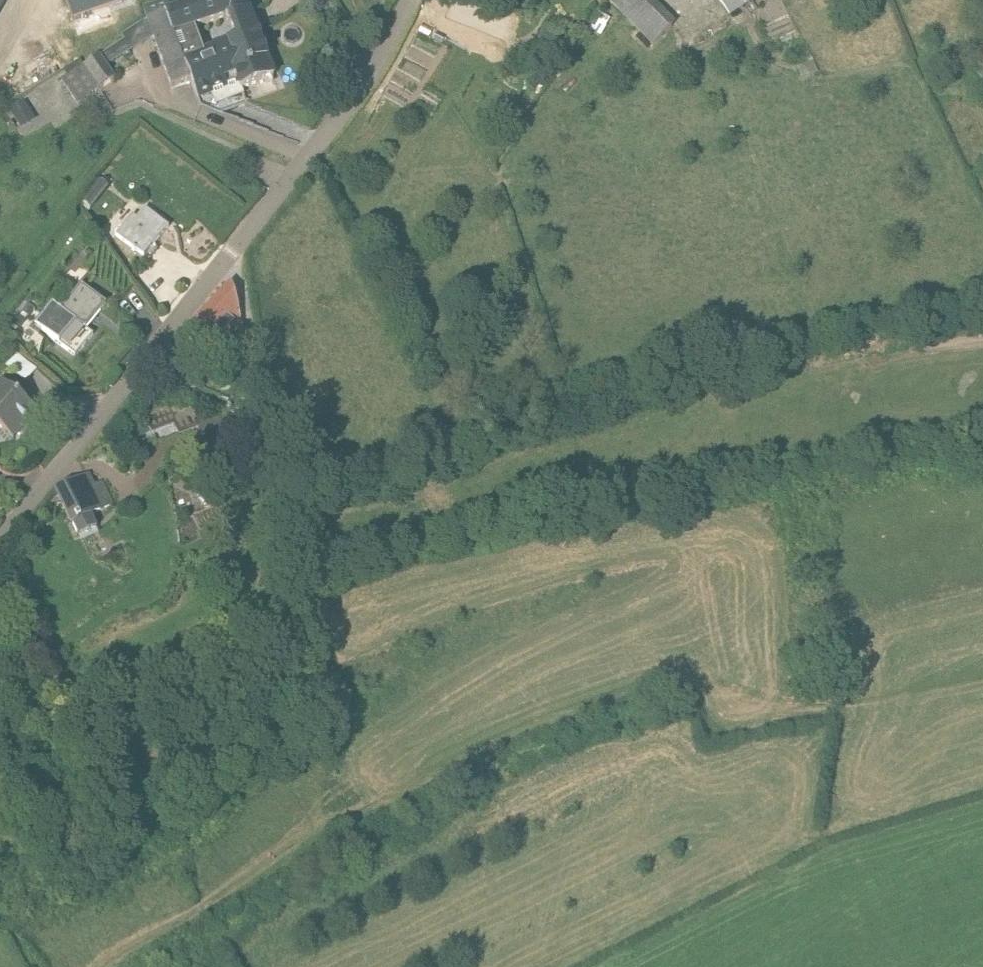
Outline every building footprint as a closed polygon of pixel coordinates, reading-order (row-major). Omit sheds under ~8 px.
[(72,19),(79,36),(114,23),(107,6),(124,0),(66,0),(72,19)] [(172,10),(168,0),(162,0),(143,6),(147,18),(165,12),(190,82),(196,98),(210,93),(217,112),(219,113),(230,108),(225,94),(240,88),(245,103),(278,90),(245,0),(201,0),(172,10)] [(653,45),(675,24),(651,0),(610,0),(653,45)] [(729,11),(747,0),(721,0),(729,11)] [(147,18),(154,38),(172,88),(190,82),(165,12),(147,18)] [(973,54),(982,77),(982,49),(973,54)] [(107,66),(100,55),(98,56),(84,66),(99,89),(115,79),(107,66)] [(77,104),(99,90),(99,89),(84,66),(62,80),(77,104)] [(34,120),(24,101),(10,110),(20,128),(34,120)] [(97,179),(80,202),(91,210),(108,188),(97,179)] [(143,258),(168,228),(144,208),(136,218),(132,215),(115,236),(143,258)] [(212,304),(198,320),(221,344),(241,323),(238,306),(232,283),(212,304)] [(93,334),(86,328),(105,304),(81,284),(61,308),(53,301),(35,323),(75,356),(93,334)] [(13,439),(37,413),(2,380),(0,382),(0,428),(13,439)] [(179,434),(203,424),(191,396),(144,417),(151,432),(173,422),(179,434)] [(250,421),(238,418),(236,426),(248,429),(250,421)] [(110,505),(100,483),(90,488),(84,476),(56,489),(72,523),(110,505)]
